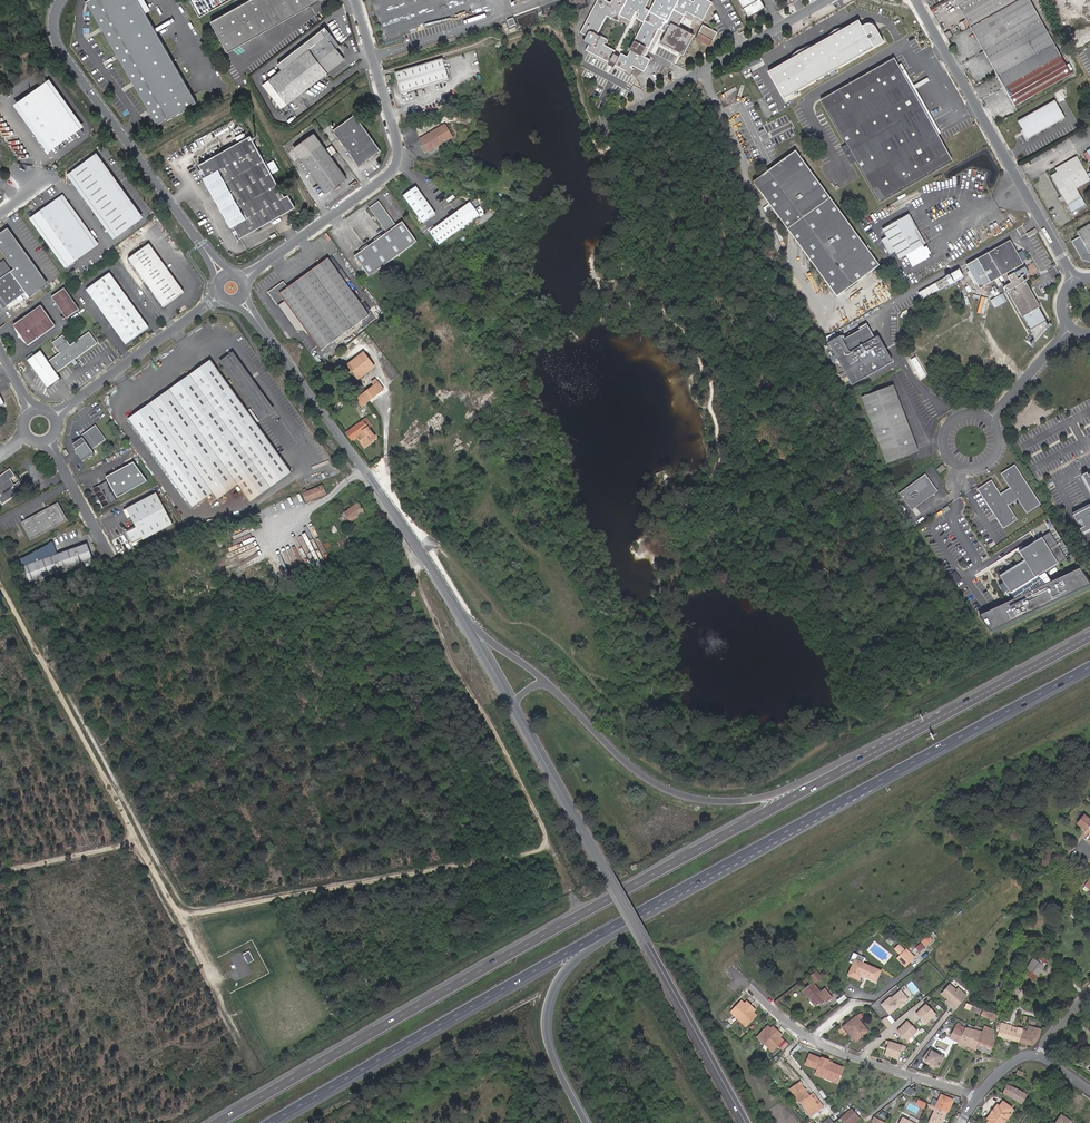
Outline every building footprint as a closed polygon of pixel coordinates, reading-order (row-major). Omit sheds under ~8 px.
[(88,2),(159,126),(199,104),(146,13),(151,11),(145,0),(91,0),(88,2)] [(211,23),(227,51),(316,1),(315,0),(252,0),(211,23)] [(611,4),(603,0),(597,0),(581,34),(586,37),(583,43),(588,45),(585,50),(609,62),(610,60),(616,63),(616,64),(627,70),(626,72),(630,75),(634,68),(632,67),(633,65),(644,70),(650,59),(644,56),(659,27),(666,31),(661,42),(683,53),(694,33),(679,26),(686,11),(703,20),(712,1),(710,0),(694,0),(694,1),(693,0),(655,0),(650,10),(645,7),(649,0),(613,0),(611,4)] [(761,0),(739,0),(749,17),(765,7),(761,0)] [(970,26),(1016,0),(955,0),(970,26)] [(970,26),(997,74),(1053,42),(1030,0),(1016,0),(970,26)] [(766,70),(783,99),(883,42),(876,26),(871,23),(866,22),(860,24),(857,19),(766,70)] [(704,24),(697,38),(711,45),(718,31),(704,24)] [(288,65),(269,80),(287,103),(344,59),(321,30),(290,54),(295,60),(288,65)] [(1053,42),(997,74),(1004,87),(1060,54),(1053,42)] [(290,54),(283,59),(288,65),(295,60),(290,54)] [(1060,54),(1004,87),(1015,105),(1071,73),(1060,54)] [(448,79),(442,59),(396,73),(402,93),(448,79)] [(894,59),(821,101),(879,202),(952,161),(894,59)] [(49,84),(22,104),(55,148),(81,127),(49,84)] [(1064,117),(1055,100),(1018,121),(1023,129),(1021,131),(1025,139),(1064,117)] [(336,134),(359,167),(360,164),(377,152),(379,153),(356,120),(336,134)] [(445,141),(438,129),(420,139),(428,152),(445,141)] [(251,136),(199,165),(206,178),(233,226),(240,239),(296,208),(289,195),(285,197),(272,175),(279,171),(273,161),(268,165),(264,158),(263,159),(251,136)] [(346,178),(322,144),(301,159),(325,193),(334,187),(337,190),(339,188),(337,185),(346,178)] [(796,149),(753,181),(836,295),(879,263),(796,149)] [(360,164),(359,167),(379,153),(377,152),(360,164)] [(1061,196),(1064,202),(1071,214),(1086,205),(1076,189),(1089,181),(1089,180),(1088,177),(1089,176),(1089,173),(1087,175),(1076,157),(1055,169),(1057,172),(1050,176),(1061,196)] [(98,158),(74,176),(118,237),(142,220),(98,158)] [(233,226),(206,178),(203,179),(231,228),(233,226)] [(435,214),(415,187),(402,196),(422,224),(435,214)] [(64,199),(36,219),(70,267),(98,247),(64,199)] [(388,233),(354,258),(368,276),(416,242),(402,222),(396,226),(378,202),(369,208),(388,233)] [(470,203),(429,232),(438,245),(479,216),(470,203)] [(910,215),(883,230),(900,259),(924,246),(916,231),(919,230),(910,215)] [(1077,231),(1081,237),(1073,242),(1084,262),(1089,262),(1089,224),(1077,231)] [(1037,233),(1035,229),(1027,234),(1029,238),(1037,233)] [(13,274),(28,295),(32,300),(49,287),(10,232),(0,238),(0,245),(18,270),(13,274)] [(1038,308),(1040,307),(1025,282),(1026,282),(1026,280),(1025,281),(1022,278),(1029,274),(1025,268),(1019,271),(1017,267),(1023,264),(1010,242),(967,267),(979,289),(1002,277),(1007,287),(1005,288),(1022,317),(1023,317),(1031,330),(1033,329),(1035,332),(1042,327),(1041,324),(1046,321),(1038,308)] [(155,252),(135,267),(165,308),(185,293),(155,252)] [(371,315),(330,259),(291,287),(286,281),(270,293),(279,306),(284,301),(321,351),(371,315)] [(0,267),(0,296),(9,308),(28,295),(13,274),(5,263),(0,267)] [(954,274),(958,282),(964,279),(959,270),(954,274)] [(111,273),(87,290),(127,345),(150,328),(111,273)] [(67,290),(54,299),(69,321),(82,312),(67,290)] [(1004,292),(992,299),(996,307),(1008,300),(1004,292)] [(43,308),(16,328),(31,348),(58,328),(43,308)] [(874,339),(867,327),(843,341),(850,353),(874,339)] [(43,354),(29,364),(49,392),(63,382),(58,375),(99,346),(91,335),(72,348),(65,338),(54,346),(62,356),(50,364),(43,354)] [(374,365),(365,352),(340,371),(344,377),(353,370),(359,377),(374,365)] [(233,355),(222,363),(262,417),(273,409),(233,355)] [(922,377),(927,374),(917,356),(912,359),(922,377)] [(211,361),(129,421),(200,516),(240,486),(250,500),(291,469),(211,361)] [(357,392),(356,390),(353,392),(364,406),(385,389),(376,378),(372,381),(374,384),(362,393),(359,390),(357,392)] [(894,385),(862,396),(886,463),(918,452),(894,385)] [(363,420),(369,427),(373,424),(368,417),(363,420)] [(377,438),(369,427),(363,420),(347,432),(352,440),(357,437),(365,447),(377,438)] [(102,426),(88,436),(98,450),(112,440),(102,426)] [(940,473),(946,468),(942,464),(936,469),(940,473)] [(993,479),(979,489),(987,501),(989,500),(1005,524),(1016,517),(1007,503),(1019,495),(1029,509),(1038,503),(1016,469),(1015,464),(1002,473),(1005,474),(1015,488),(1002,496),(993,483),(993,479)] [(0,483),(0,494),(4,500),(1,503),(6,509),(26,494),(27,493),(28,494),(29,494),(24,487),(25,486),(24,485),(18,489),(14,484),(20,479),(19,478),(18,479),(13,473),(13,472),(12,473),(13,474),(0,483)] [(932,490),(933,485),(925,474),(899,493),(911,510),(932,495),(932,490)] [(122,502),(112,483),(97,491),(101,498),(99,499),(101,504),(103,503),(107,510),(122,502)] [(326,495),(322,485),(302,493),(306,502),(326,495)] [(159,495),(130,511),(140,530),(131,535),(137,546),(146,541),(147,542),(176,526),(159,495)] [(365,512),(359,503),(341,515),(347,524),(365,512)] [(1075,514),(1086,535),(1089,533),(1089,506),(1075,514)] [(61,510),(29,529),(38,544),(70,525),(61,510)] [(352,538),(344,526),(339,529),(346,542),(352,538)] [(1059,564),(1042,538),(1019,552),(1026,562),(1001,578),(1004,583),(999,586),(1004,595),(1010,592),(1011,595),(1059,564)] [(30,587),(93,564),(87,548),(25,572),(30,587)] [(1077,824),(1085,830),(1087,828),(1089,831),(1089,821),(1084,815),(1077,824)] [(1035,860),(1044,867),(1056,853),(1048,846),(1035,860)] [(1067,917),(1072,923),(1078,918),(1073,912),(1067,917)] [(919,943),(922,946),(928,939),(925,936),(919,943)] [(901,954),(904,951),(899,946),(895,949),(901,954)] [(1008,1001),(1011,1003),(1029,977),(1034,980),(1051,955),(1041,948),(1034,959),(1033,959),(1011,993),(1013,995),(1008,1001)] [(254,960),(250,951),(244,954),(248,963),(254,960)] [(904,951),(901,954),(897,959),(904,966),(912,959),(904,951)] [(855,961),(848,976),(859,980),(861,975),(876,981),(880,972),(855,961)] [(811,977),(815,982),(821,978),(817,972),(811,977)] [(803,991),(816,1006),(825,1000),(826,1001),(831,997),(825,990),(821,992),(814,983),(803,991)] [(947,999),(945,1001),(954,1008),(965,995),(957,987),(955,989),(949,984),(941,993),(947,999)] [(900,989),(880,1004),(889,1015),(909,1000),(900,989)] [(981,1000),(977,1007),(982,1009),(984,1010),(993,1014),(996,1006),(981,1000)] [(731,1014),(738,1021),(751,1007),(747,1004),(745,1006),(744,1005),(741,1003),(731,1014)] [(936,1015),(925,1006),(916,1016),(926,1025),(936,1015)] [(752,1012),(754,1010),(751,1007),(738,1021),(746,1027),(756,1016),(753,1013),(752,1012)] [(994,1020),(996,1015),(993,1014),(984,1010),(981,1015),(994,1020)] [(854,1033),(858,1039),(869,1031),(857,1016),(847,1023),(854,1032),(854,1033)] [(854,1032),(847,1023),(845,1025),(852,1034),(854,1033),(854,1032)] [(909,1043),(913,1038),(903,1031),(909,1025),(908,1023),(898,1034),(909,1043)] [(998,1036),(1020,1042),(1023,1029),(1002,1024),(998,1036)] [(918,1033),(909,1025),(903,1031),(913,1038),(918,1033)] [(772,1031),(770,1029),(768,1027),(757,1038),(764,1045),(777,1032),(774,1029),(772,1031)] [(1028,1031),(1023,1029),(1020,1042),(1032,1046),(1038,1039),(1041,1030),(1029,1027),(1028,1031)] [(980,1035),(982,1032),(966,1029),(964,1033),(954,1029),(950,1038),(975,1050),(976,1048),(981,1036),(980,1036),(980,1035)] [(994,1041),(994,1034),(990,1033),(983,1030),(982,1032),(980,1035),(980,1036),(981,1036),(976,1048),(989,1054),(994,1041)] [(778,1037),(780,1034),(777,1032),(764,1045),(772,1052),(782,1040),(779,1038),(778,1037)] [(889,1041),(885,1054),(897,1058),(902,1045),(889,1041)] [(946,1057),(930,1048),(923,1060),(939,1069),(946,1057)] [(812,1053),(808,1063),(820,1068),(818,1073),(827,1077),(828,1073),(840,1078),(845,1067),(829,1061),(830,1059),(824,1057),(824,1058),(812,1053)] [(828,1073),(827,1077),(839,1082),(840,1078),(828,1073)] [(834,1094),(841,1099),(852,1085),(845,1080),(834,1094)] [(802,1105),(811,1116),(823,1107),(813,1095),(811,1096),(801,1084),(792,1091),(803,1104),(802,1105)] [(1021,1103),(1027,1095),(1016,1089),(1008,1085),(1004,1093),(1021,1103)] [(917,1092),(909,1087),(903,1093),(913,1097),(917,1092)] [(939,1101),(934,1099),(930,1106),(946,1114),(952,1100),(942,1096),(939,1101)] [(991,1113),(992,1114),(989,1119),(987,1122),(1003,1122),(1011,1110),(1008,1109),(1011,1104),(1001,1098),(999,1103),(997,1102),(991,1113)] [(927,1107),(934,1111),(929,1122),(931,1122),(941,1122),(946,1114),(930,1106),(929,1105),(927,1107)] [(858,1117),(851,1109),(841,1118),(845,1122),(850,1122),(858,1117)]
